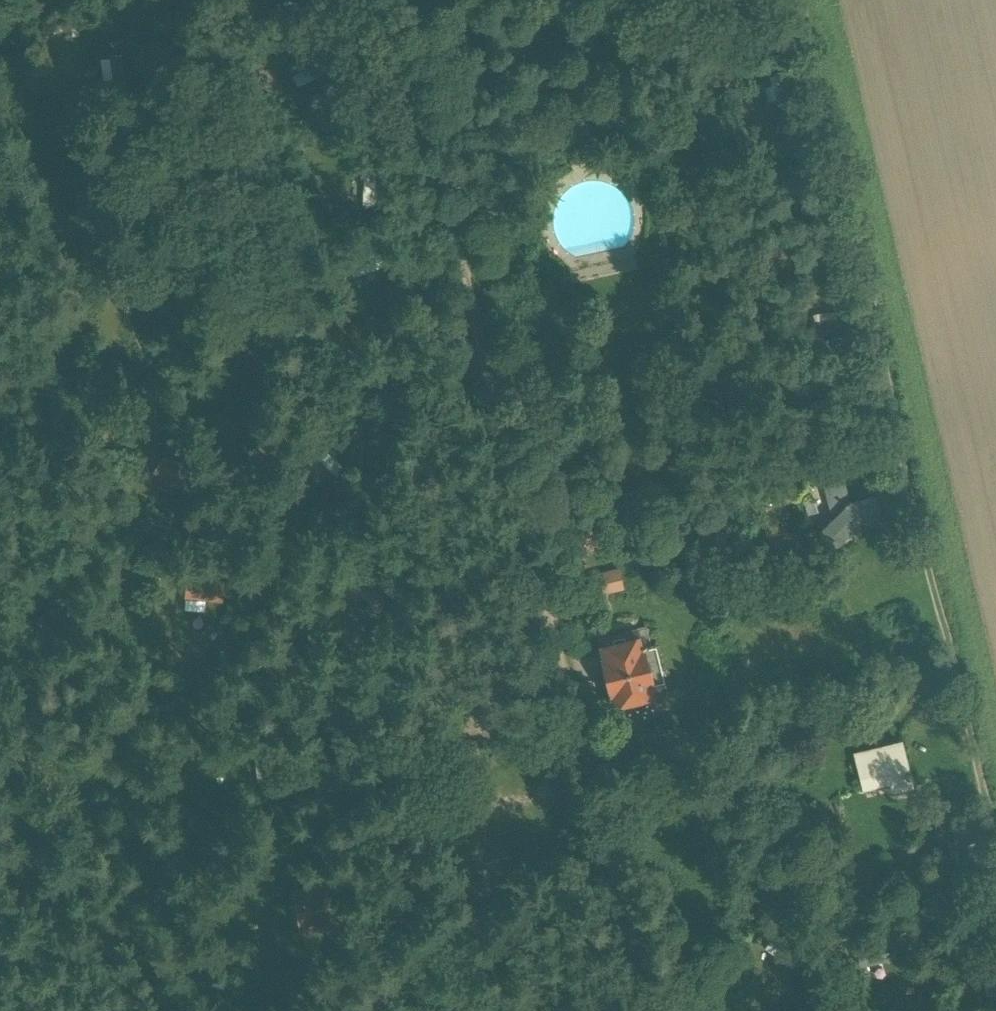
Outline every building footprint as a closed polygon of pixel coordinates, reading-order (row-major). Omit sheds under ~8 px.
[(114,80),(115,82),(126,81),(122,54),(111,55),(111,57),(114,80)] [(293,75),(297,86),(325,74),(320,63),(293,75)] [(376,173),(364,172),(363,204),(375,205),(376,173)] [(814,337),(850,331),(848,318),(812,323),(814,337)] [(321,444),(313,453),(337,476),(345,467),(321,444)] [(834,517),(819,532),(835,547),(860,521),(881,516),(876,496),(851,502),(845,479),(824,480),(834,517)] [(611,526),(557,540),(567,578),(621,564),(611,526)] [(597,577),(574,583),(580,605),(603,598),(597,577)] [(187,578),(185,599),(224,602),(225,591),(231,592),(231,582),(187,578)] [(640,629),(600,638),(604,658),(606,668),(604,671),(606,682),(610,684),(612,694),(613,694),(616,705),(656,696),(654,686),(667,683),(658,646),(653,647),(649,627),(640,629)] [(901,741),(856,753),(863,779),(890,773),(892,781),(910,776),(901,741)] [(952,801),(923,808),(928,827),(956,820),(952,801)] [(301,929),(333,924),(328,889),(296,894),(301,929)] [(857,946),(861,966),(896,959),(892,938),(857,946)] [(773,940),(766,950),(793,969),(800,958),(773,940)]
